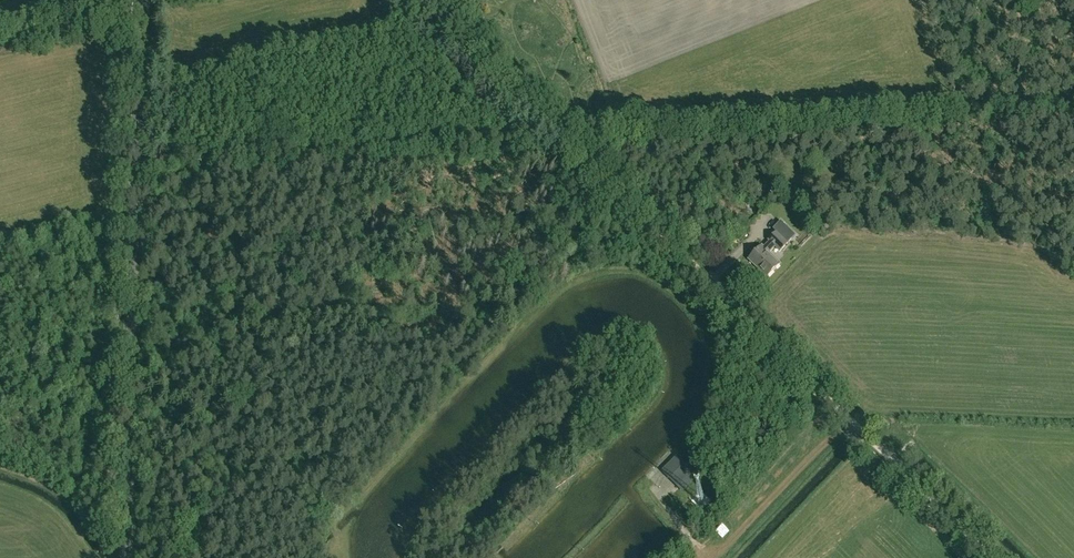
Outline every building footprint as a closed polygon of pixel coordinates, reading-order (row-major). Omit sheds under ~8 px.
[(762,246),(749,259),(767,277),(780,264),(769,253),(775,246),(780,251),(788,243),(796,234),(786,224),(777,232),(769,240),(770,242),(764,248),(762,246)] [(706,394),(708,402),(716,400),(713,392),(706,394)] [(664,471),(673,480),(688,464),(679,455),(664,471)]
